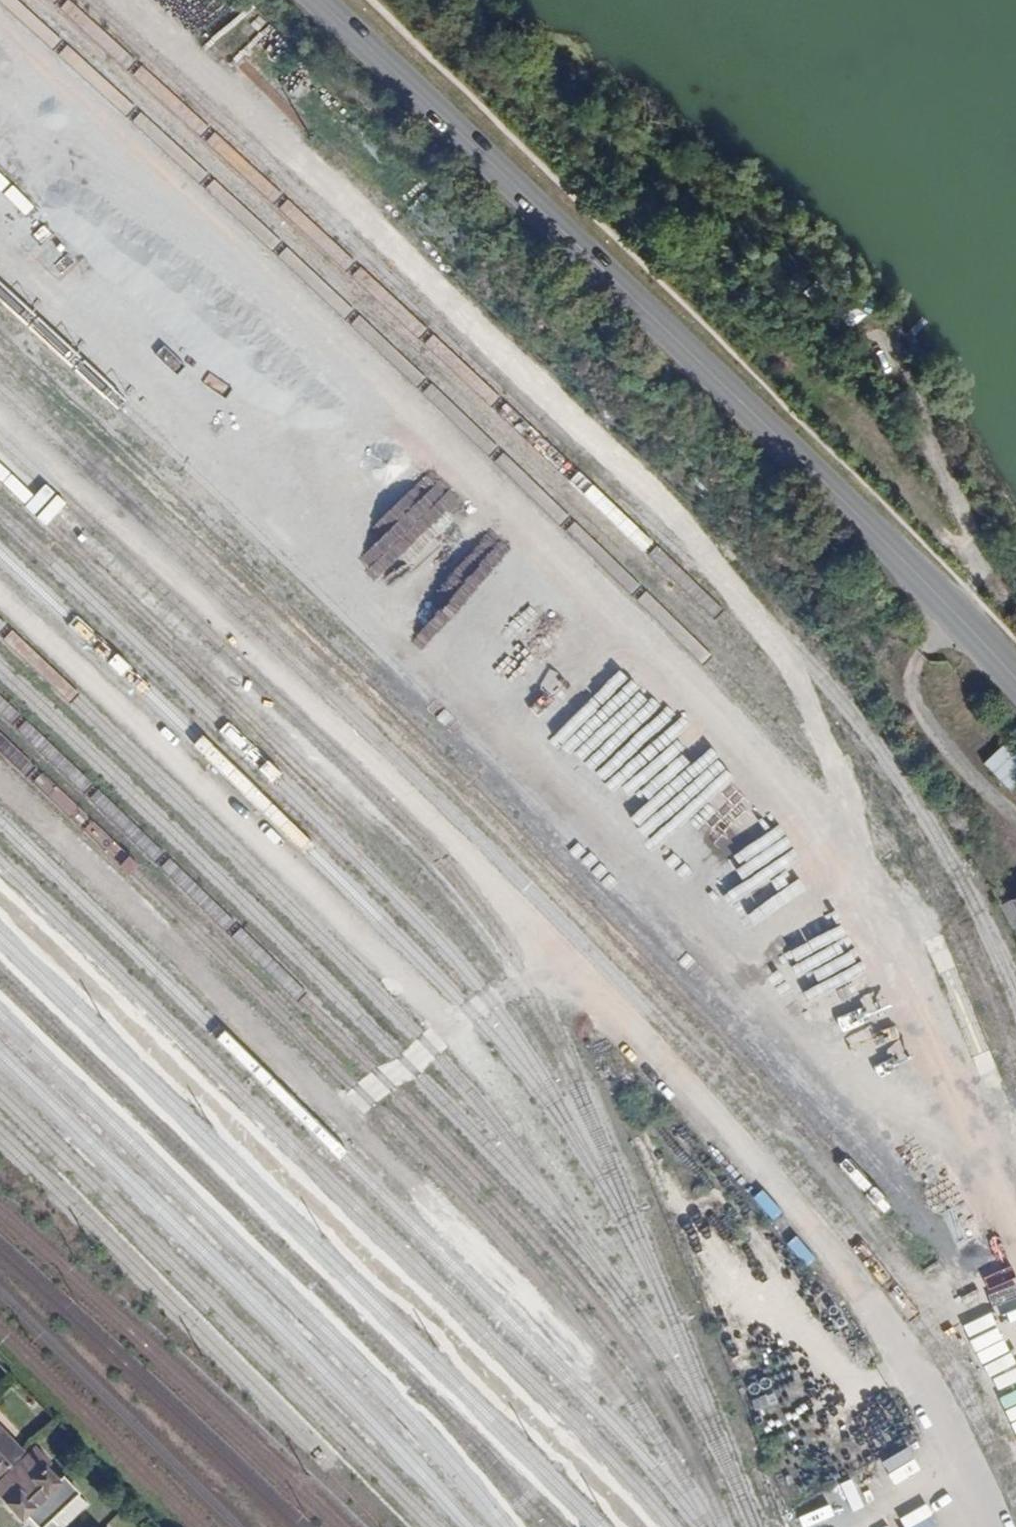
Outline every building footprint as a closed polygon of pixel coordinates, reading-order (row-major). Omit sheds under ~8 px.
[(985,764),(1010,792),(1015,787),(1015,752),(1008,743),(985,764)] [(764,1189),(753,1199),(773,1221),(784,1211),(764,1189)] [(789,1243),(809,1262),(818,1253),(798,1234),(789,1243)] [(25,1449),(0,1423),(0,1473),(25,1449)] [(19,1486),(3,1502),(21,1520),(26,1515),(38,1526),(43,1526),(52,1519),(77,1494),(79,1492),(65,1478),(62,1482),(44,1464),(48,1460),(36,1447),(8,1475),(19,1486)] [(77,1494),(52,1519),(60,1526),(64,1526),(87,1504),(77,1494)]
